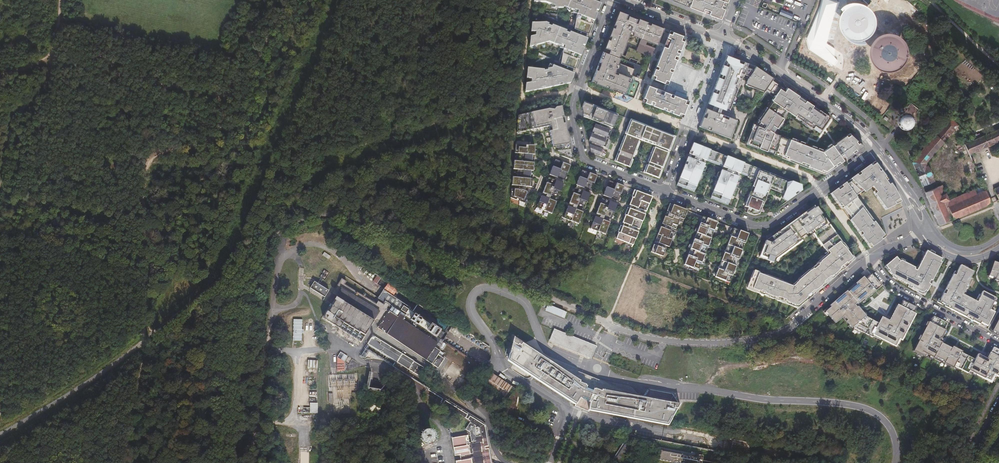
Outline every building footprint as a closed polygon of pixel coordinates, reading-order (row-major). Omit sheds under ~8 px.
[(587,34),(589,35),(593,25),(597,13),(595,12),(596,10),(598,11),(601,4),(599,3),(591,0),(534,0),(533,2),(536,2),(544,2),(555,6),(554,8),(563,8),(563,7),(567,8),(567,9),(571,12),(571,10),(573,10),(572,12),(577,14),(572,26),(575,27),(574,29),(578,31),(576,34),(585,38),(587,34)] [(671,1),(704,14),(720,20),(723,12),(727,0),(672,0),(671,1)] [(836,0),(834,0),(822,0),(820,9),(816,16),(815,20),(812,24),(812,27),(810,30),(806,48),(835,65),(838,59),(834,57),(836,48),(827,43),(836,0)] [(902,0),(901,0),(894,8),(904,17),(912,9),(902,0)] [(845,7),(840,12),(837,18),(837,25),(839,31),(844,36),(850,40),(857,40),(863,39),(869,35),(872,29),(874,23),(873,16),(869,10),(864,6),(858,4),(851,4),(845,7)] [(667,30),(623,12),(595,83),(616,91),(628,96),(638,69),(624,63),(623,64),(621,64),(633,35),(641,38),(648,41),(660,46),(667,30)] [(547,13),(543,16),(558,22),(558,15),(547,13)] [(572,73),(573,69),(575,70),(579,60),(584,48),(582,47),(582,45),(585,46),(587,39),(585,38),(576,34),(546,23),(534,23),(531,23),(531,32),(533,32),(536,32),(535,35),(533,36),(530,37),(529,47),(532,46),(549,42),(560,46),(560,48),(563,49),(559,61),(561,62),(560,64),(564,66),(563,69),(572,73)] [(668,84),(670,85),(689,38),(672,32),(654,79),(656,80),(668,84)] [(875,36),(870,41),(867,48),(867,55),(869,62),(874,67),(880,70),(888,71),(895,69),(900,65),(904,59),(906,52),(905,45),(901,39),(895,34),(889,32),(881,33),(875,36)] [(647,44),(648,41),(641,38),(636,51),(655,59),(659,49),(647,44)] [(536,62),(550,58),(539,53),(536,62)] [(758,68),(729,57),(712,101),(711,104),(717,107),(724,110),(732,113),(746,78),(749,79),(746,85),(767,92),(768,90),(778,97),(774,102),(775,102),(770,109),(769,109),(757,126),(756,125),(754,131),(755,132),(750,144),(760,149),(769,152),(770,151),(777,154),(776,156),(784,159),(784,157),(798,163),(802,164),(826,174),(841,163),(842,164),(846,161),(835,146),(825,153),(776,135),(795,115),(822,134),(832,119),(758,68)] [(900,80),(906,85),(922,66),(916,61),(900,80)] [(529,68),(527,68),(526,78),(528,78),(531,78),(532,82),(528,83),(526,84),(525,93),(527,92),(541,89),(544,89),(559,86),(562,85),(567,84),(570,84),(574,74),(572,73),(563,69),(553,65),(549,64),(547,69),(544,70),(529,68)] [(870,89),(876,93),(882,84),(875,79),(870,89)] [(645,102),(685,118),(692,102),(667,93),(665,92),(653,87),(651,86),(645,102)] [(586,113),(587,118),(602,124),(612,128),(615,129),(621,116),(600,107),(596,106),(590,104),(587,102),(587,104),(585,108),(586,113)] [(899,108),(899,112),(899,113),(897,114),(896,116),(895,117),(895,120),(895,122),(896,124),(897,126),(898,127),(900,128),(902,128),(904,129),(906,128),(908,127),(910,126),(911,124),(912,122),(915,122),(915,117),(915,116),(916,114),(916,113),(918,109),(911,103),(908,105),(906,107),(905,107),(902,108),(899,108)] [(532,113),(522,116),(522,119),(521,124),(521,133),(553,127),(554,132),(558,155),(576,162),(565,107),(547,110),(542,111),(537,113),(532,113)] [(709,109),(702,127),(732,139),(739,121),(722,115),(715,112),(709,109)] [(915,157),(912,161),(920,179),(923,186),(934,181),(926,162),(951,134),(952,133),(953,134),(959,127),(949,117),(916,156),(915,155),(913,156),(915,157)] [(678,138),(633,120),(616,162),(630,167),(633,159),(632,159),(633,156),(634,157),(640,142),(639,141),(639,140),(657,147),(657,148),(655,148),(650,163),(651,163),(650,166),(649,165),(645,173),(661,180),(678,138)] [(614,132),(611,131),(612,128),(602,124),(600,127),(598,126),(591,142),(593,143),(592,146),(602,149),(603,147),(608,148),(614,132)] [(970,140),(964,143),(968,153),(969,154),(998,141),(998,127),(970,140)] [(850,135),(837,145),(847,161),(864,148),(850,135)] [(968,153),(964,143),(962,141),(955,144),(960,156),(968,153)] [(531,147),(519,145),(514,200),(527,205),(531,196),(534,190),(538,159),(539,147),(531,147)] [(712,151),(712,152),(695,145),(679,187),(697,194),(710,160),(725,166),(713,200),(730,207),(742,176),(757,181),(747,208),(751,209),(749,214),(755,216),(762,215),(763,212),(772,190),(786,195),(784,199),(790,202),(805,191),(802,187),(791,182),(777,177),(763,172),(763,171),(746,165),(731,159),(712,151)] [(846,161),(847,161),(837,145),(835,146),(846,161)] [(605,157),(607,151),(602,149),(592,146),(593,153),(605,157)] [(971,159),(969,154),(968,153),(960,156),(962,162),(971,159)] [(558,160),(556,159),(554,163),(550,174),(556,176),(554,179),(551,178),(549,177),(547,181),(543,192),(542,195),(537,208),(554,214),(559,202),(550,198),(551,195),(558,198),(560,199),(562,195),(566,184),(565,183),(566,180),(567,181),(568,177),(573,165),(558,160)] [(968,176),(977,172),(971,159),(962,162),(968,176)] [(833,194),(831,196),(834,200),(842,212),(850,223),(867,248),(871,245),(882,238),(875,230),(878,228),(856,198),(863,193),(865,195),(873,189),(877,195),(875,197),(884,208),(885,207),(888,211),(900,203),(895,192),(877,166),(875,164),(871,167),(833,194)] [(593,191),(599,176),(586,171),(585,175),(583,174),(571,203),(579,206),(578,209),(570,206),(565,219),(580,225),(592,194),(587,192),(588,189),(593,191)] [(971,184),(973,190),(984,186),(981,180),(971,184)] [(604,199),(592,230),(607,235),(612,222),(605,220),(606,217),(613,219),(626,187),(611,181),(605,196),(611,198),(610,201),(604,199)] [(965,213),(991,202),(984,186),(973,190),(948,200),(942,185),(925,191),(932,208),(939,224),(965,213)] [(642,213),(643,210),(649,212),(654,197),(636,190),(633,197),(634,198),(632,205),(633,206),(632,209),(629,208),(627,215),(628,215),(624,223),(626,223),(625,226),(623,225),(620,232),(621,232),(618,239),(635,246),(640,233),(635,230),(636,227),(642,230),(647,215),(642,213)] [(664,249),(665,246),(670,248),(676,233),(670,231),(671,228),(677,231),(680,223),(684,225),(689,211),(675,206),(672,204),(669,212),(667,217),(664,225),(666,226),(665,229),(662,228),(656,243),(660,244),(659,247),(655,246),(652,253),(664,258),(667,250),(664,249)] [(780,233),(767,242),(766,242),(759,257),(773,262),(775,262),(776,258),(801,240),(800,238),(812,229),(815,232),(814,233),(822,245),(823,244),(825,246),(824,246),(829,254),(821,261),(821,262),(818,264),(819,265),(813,269),(813,268),(810,271),(810,270),(798,281),(796,283),(796,284),(793,286),(778,281),(755,272),(751,284),(750,284),(749,287),(754,289),(753,290),(758,292),(759,292),(761,293),(761,292),(765,294),(768,295),(767,296),(775,298),(778,299),(786,301),(786,302),(788,303),(796,306),(799,307),(806,301),(823,287),(823,286),(825,284),(824,284),(831,278),(831,279),(833,277),(834,278),(846,268),(853,261),(826,220),(824,221),(821,217),(823,216),(817,209),(815,211),(814,210),(810,213),(809,212),(802,217),(803,218),(781,234),(780,233)] [(710,220),(703,217),(683,265),(700,272),(719,223),(712,220),(710,220)] [(737,230),(735,229),(716,278),(731,284),(750,235),(747,234),(737,230)] [(897,258),(896,257),(885,267),(894,277),(909,285),(908,287),(924,295),(930,284),(930,283),(943,259),(927,251),(917,271),(916,270),(916,268),(904,262),(897,258)] [(994,261),(989,275),(993,277),(992,279),(996,280),(996,282),(998,283),(998,262),(994,261)] [(953,278),(951,277),(945,289),(944,291),(943,293),(940,299),(938,298),(937,302),(943,305),(943,303),(951,307),(950,309),(966,317),(972,320),(982,326),(986,327),(992,316),(987,314),(991,307),(992,308),(995,302),(993,301),(980,295),(975,305),(961,298),(965,292),(970,283),(968,282),(971,275),(959,268),(953,278)] [(863,276),(845,292),(858,306),(869,296),(882,286),(872,274),(868,277),(865,279),(863,276)] [(329,291),(314,282),(310,288),(325,297),(329,291)] [(426,361),(444,333),(409,310),(410,308),(393,296),(398,288),(389,282),(378,298),(392,307),(378,328),(426,361)] [(365,336),(380,312),(342,288),(323,319),(339,329),(343,323),(365,336)] [(858,306),(845,292),(830,305),(831,307),(826,312),(836,323),(844,316),(848,320),(846,321),(852,328),(853,327),(865,333),(873,320),(866,316),(866,315),(858,307),(858,306)] [(916,307),(903,300),(899,307),(898,306),(891,319),(889,322),(882,318),(879,323),(873,320),(865,333),(871,337),(871,336),(878,340),(879,337),(895,345),(898,339),(901,341),(914,315),(913,314),(916,307)] [(933,359),(942,343),(940,341),(942,338),(945,331),(944,330),(947,323),(934,316),(930,323),(929,322),(913,352),(924,358),(926,355),(933,359)] [(301,341),(301,320),(292,320),(292,341),(301,341)] [(460,339),(465,331),(453,323),(447,330),(460,339)] [(596,347),(553,329),(548,342),(591,360),(596,347)] [(414,361),(372,335),(367,344),(408,370),(414,361)] [(521,339),(514,338),(510,361),(577,407),(591,412),(676,427),(688,407),(677,405),(608,391),(601,391),(521,339)] [(942,343),(933,359),(953,369),(954,366),(961,370),(968,356),(961,353),(962,351),(955,348),(942,341),(942,343)] [(993,347),(990,354),(988,352),(987,355),(985,358),(977,354),(975,360),(968,356),(961,370),(968,373),(969,371),(978,375),(991,382),(995,374),(998,376),(998,374),(998,350),(993,347)] [(344,362),(347,356),(340,352),(337,358),(336,371),(344,371),(344,362)] [(309,360),(308,367),(317,368),(318,360),(309,360)] [(504,398),(512,387),(491,373),(484,384),(484,385),(487,387),(504,398)] [(485,423),(427,388),(424,393),(465,429),(469,432),(471,442),(469,442),(467,435),(451,437),(454,456),(459,455),(460,460),(455,461),(455,462),(494,462),(490,461),(485,423)] [(318,413),(318,403),(310,402),(310,413),(318,413)] [(379,416),(381,407),(366,404),(364,413),(379,416)] [(434,442),(434,439),(433,437),(432,435),(431,434),(429,433),(426,432),(424,432),(421,433),(420,435),(419,437),(418,440),(418,442),(419,443),(420,445),(421,446),(423,447),(425,448),(427,448),(429,447),(431,446),(432,445),(434,442)] [(631,446),(623,442),(615,461),(620,462),(624,462),(631,446)] [(700,458),(661,451),(659,460),(675,462),(699,462),(700,458)]
